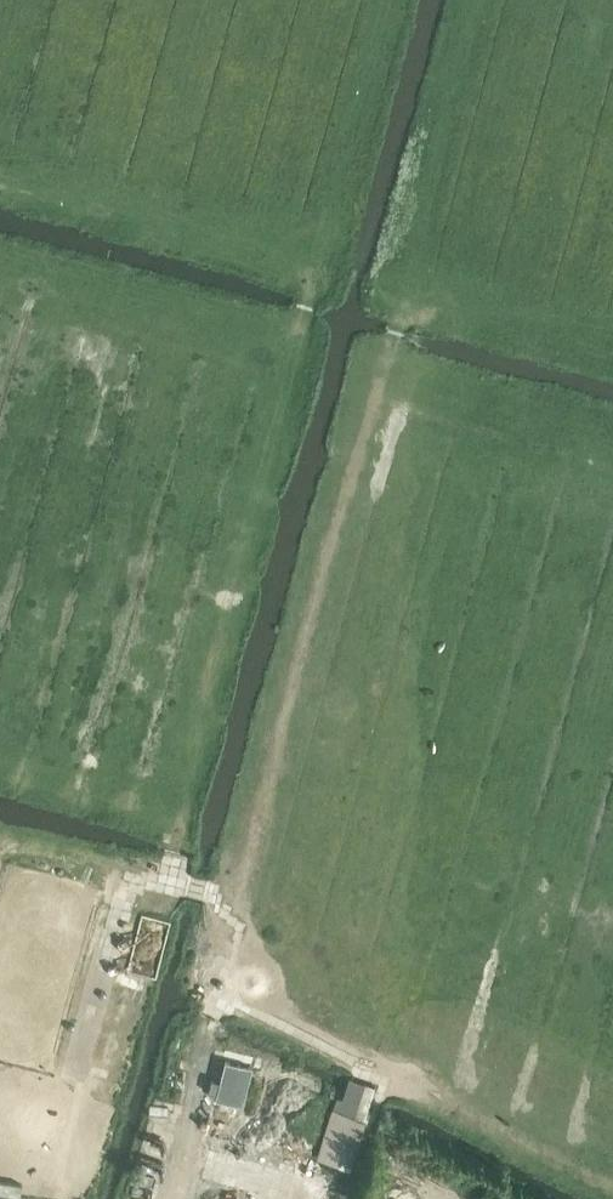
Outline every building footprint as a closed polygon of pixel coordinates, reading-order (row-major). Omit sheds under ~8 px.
[(252,1069),(226,1063),(217,1099),(243,1106),(252,1069)] [(318,1157),(338,1163),(353,1115),(333,1109),(318,1157)]
